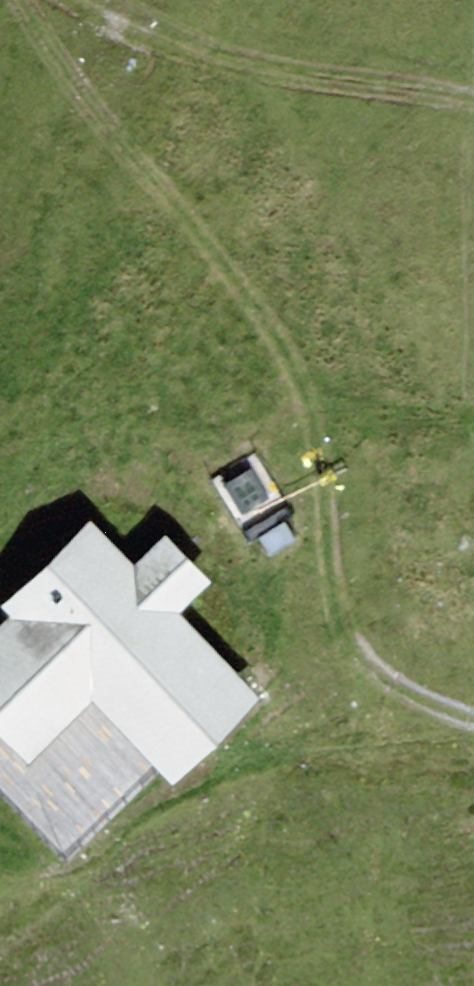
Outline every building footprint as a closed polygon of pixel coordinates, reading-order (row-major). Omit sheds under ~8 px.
[(0,628),(0,734),(28,764),(93,703),(173,786),(261,703),(180,617),(213,585),(165,535),(133,565),(92,522),(0,608),(10,619),(0,628)]
